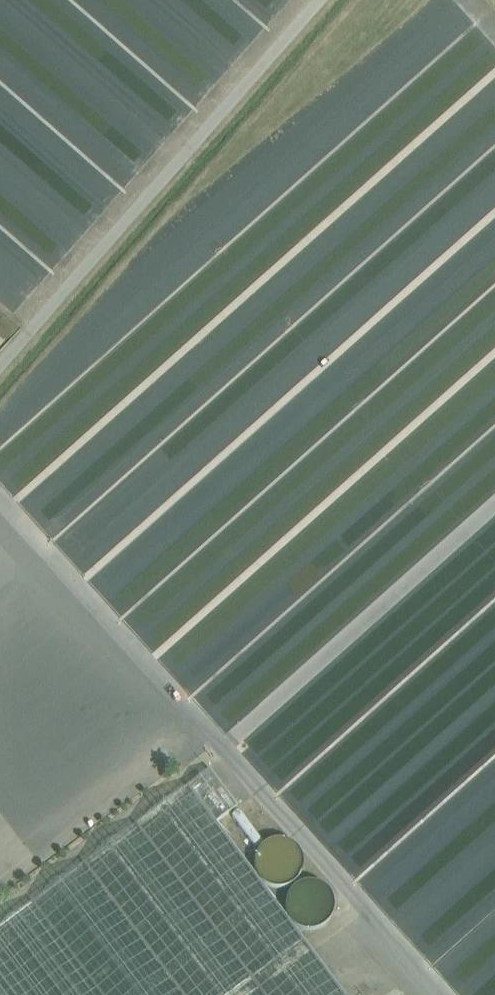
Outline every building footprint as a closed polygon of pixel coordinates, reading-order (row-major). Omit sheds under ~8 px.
[(238,806),(210,769),(188,785),(216,822),(238,806)] [(0,925),(0,994),(344,994),(216,822),(188,785),(0,925)] [(301,872),(303,863),(301,854),(296,846),(288,840),(278,839),(269,841),(261,846),(256,854),(254,863),(256,873),(262,881),(270,886),(279,888),(288,886),(296,880),(301,872)] [(333,915),(334,905),(332,896),(327,888),(319,883),(309,881),(300,883),(292,888),(287,896),(285,906),(287,915),(293,923),(301,928),(310,930),(319,928),(327,923),(333,915)]
